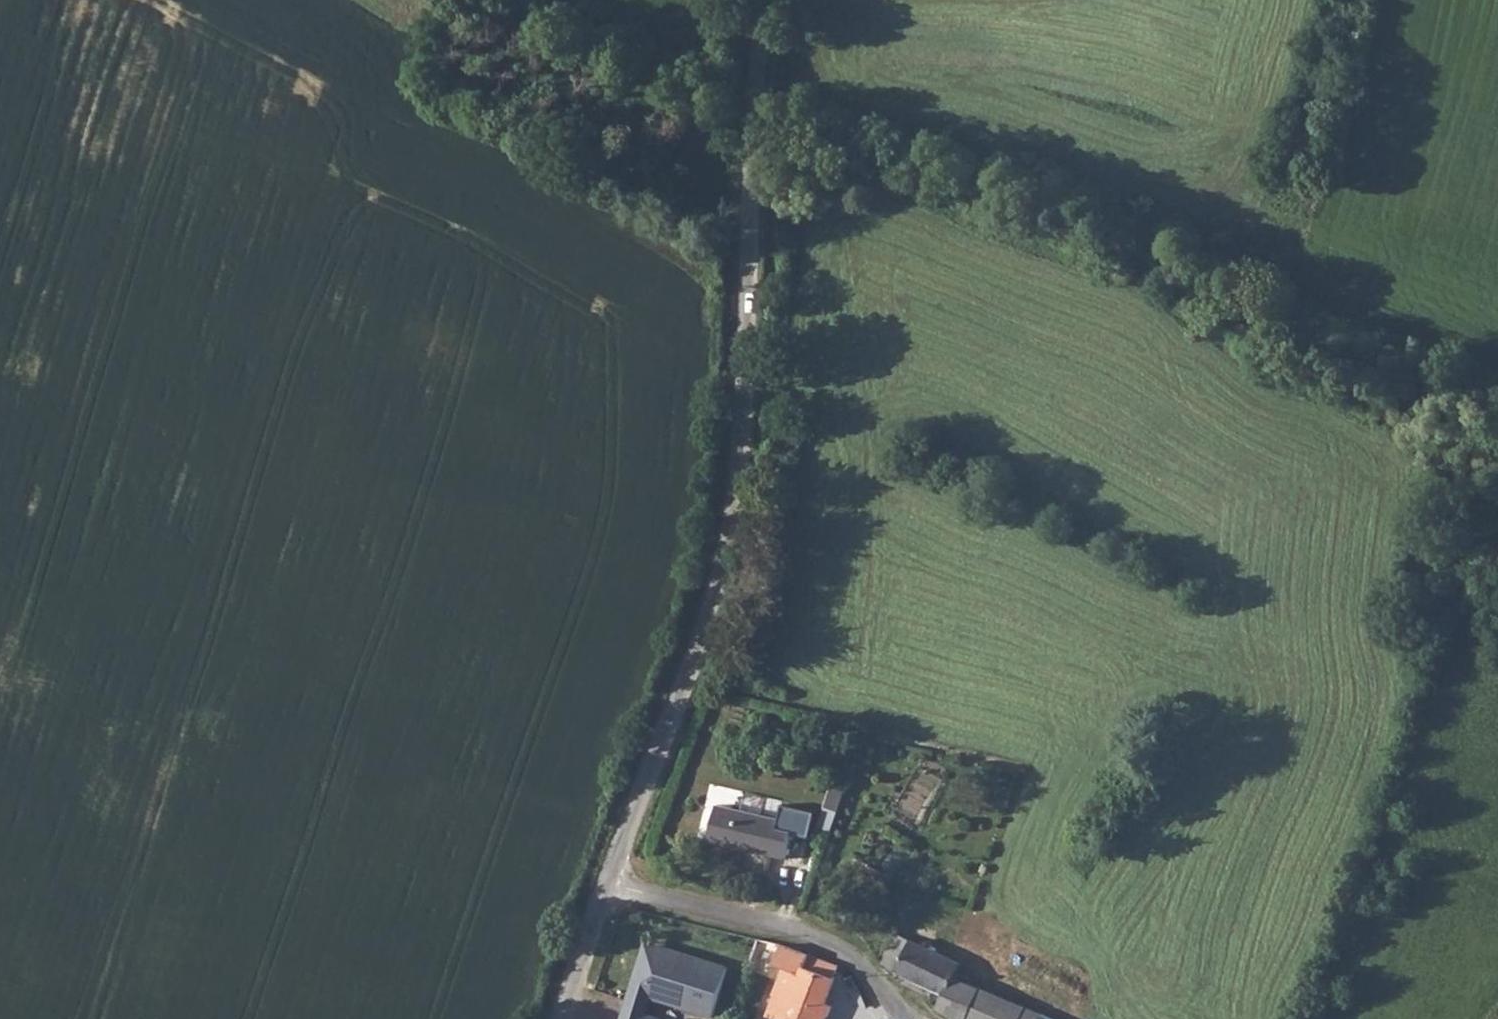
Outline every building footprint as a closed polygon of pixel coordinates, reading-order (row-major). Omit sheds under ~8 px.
[(832,781),(823,804),(835,808),(843,785),(832,781)] [(705,840),(781,859),(788,833),(773,829),(775,820),(714,804),(705,840)] [(893,930),(883,962),(887,966),(892,969),(908,936),(893,930)] [(928,945),(908,936),(892,969),(944,995),(953,974),(956,975),(961,960),(928,945)] [(647,942),(639,965),(649,968),(656,945),(647,942)] [(622,1018),(659,1018),(644,1014),(650,995),(712,1015),(728,968),(656,945),(649,968),(639,965),(631,989),(636,991),(633,1000),(628,999),(622,1018)] [(833,965),(777,946),(772,965),(782,969),(772,999),(821,1014),(837,968),(833,965)] [(962,1018),(1015,1018),(1021,1004),(981,986),(956,975),(953,974),(944,995),(938,1007),(962,1018)] [(1015,1018),(1040,1018),(1043,1013),(1021,1004),(1015,1018)]
